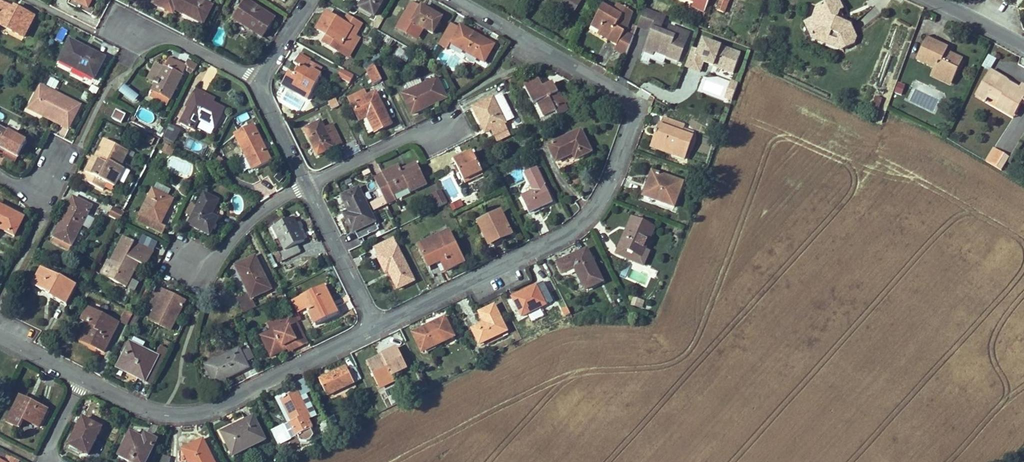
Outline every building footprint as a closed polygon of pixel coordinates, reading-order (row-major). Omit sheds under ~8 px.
[(21,3),(19,7),(7,0),(0,0),(0,18),(27,33),(38,13),(21,3)] [(155,2),(163,7),(167,0),(178,6),(177,9),(205,24),(215,4),(209,2),(210,0),(156,0),(155,2)] [(163,7),(175,13),(177,9),(178,6),(167,0),(163,7)] [(386,0),(366,0),(362,7),(377,15),(386,0)] [(580,2),(576,0),(568,0),(565,6),(576,11),(580,2)] [(695,3),(695,4),(692,9),(704,16),(711,0),(689,0),(695,3)] [(728,3),(721,0),(717,10),(725,13),(728,3)] [(247,1),(237,19),(268,37),(279,19),(247,1)] [(613,1),(609,8),(617,12),(621,5),(613,1)] [(436,33),(444,19),(424,8),(423,9),(414,4),(400,28),(420,40),(427,28),(436,33)] [(601,4),(590,25),(599,29),(608,34),(606,40),(616,44),(614,49),(624,54),(632,35),(622,30),(631,10),(621,5),(617,12),(609,8),(601,4)] [(676,60),(687,32),(668,24),(665,32),(658,29),(664,14),(644,5),(636,24),(650,30),(649,33),(651,34),(650,38),(647,37),(642,50),(650,53),(651,50),(676,60)] [(354,31),(357,26),(330,10),(319,28),(331,36),(328,41),(351,55),(363,36),(354,31)] [(842,12),(822,21),(818,33),(814,45),(817,54),(846,65),(858,59),(860,52),(855,41),(850,39),(841,35),(845,26),(847,24),(842,12)] [(487,63),(497,46),(464,26),(462,28),(453,23),(441,44),(450,50),(453,44),(454,44),(487,63)] [(841,35),(850,39),(845,26),(841,35)] [(608,34),(599,29),(597,35),(606,40),(608,34)] [(106,53),(71,35),(60,56),(95,74),(106,53)] [(733,72),(741,53),(704,38),(700,48),(693,45),(684,66),(685,67),(699,72),(704,59),(713,63),(713,64),(733,72)] [(676,60),(651,50),(650,53),(642,50),(638,59),(646,63),(648,57),(663,63),(664,58),(675,63),(676,60)] [(173,97),(190,64),(174,55),(169,64),(162,77),(159,75),(157,79),(156,80),(159,82),(154,92),(158,94),(160,90),(173,97)] [(312,101),(326,75),(311,67),(314,61),(303,55),(298,63),(304,66),(299,75),(293,71),(288,80),(306,90),(303,95),(312,101)] [(953,65),(932,56),(922,79),(939,87),(938,89),(948,94),(948,95),(958,100),(964,86),(960,85),(964,74),(951,68),(953,65)] [(162,77),(169,64),(158,59),(150,75),(157,79),(159,75),(162,77)] [(356,83),(362,77),(347,68),(342,75),(356,83)] [(375,68),(365,72),(371,85),(380,81),(375,68)] [(960,85),(964,86),(968,76),(964,74),(960,85)] [(449,99),(439,78),(416,89),(414,84),(404,89),(416,114),(449,99)] [(83,100),(41,79),(29,104),(43,111),(45,107),(73,121),(83,100)] [(571,114),(557,84),(546,89),(543,82),(529,88),(537,108),(542,105),(548,119),(559,114),(561,118),(571,114)] [(731,103),(738,84),(731,82),(724,100),(731,103)] [(896,84),(895,95),(902,96),(904,85),(896,84)] [(996,85),(982,111),(991,116),(995,109),(998,104),(1004,107),(1001,113),(999,115),(1022,127),(1023,123),(1023,103),(1016,98),(1017,96),(996,85)] [(119,95),(135,106),(141,98),(125,87),(119,95)] [(948,94),(938,89),(936,93),(957,102),(958,100),(948,95),(948,94)] [(199,92),(184,122),(198,130),(203,121),(218,128),(229,108),(199,92)] [(283,101),(302,111),(306,102),(287,93),(283,101)] [(378,93),(377,93),(355,104),(364,121),(371,118),(378,132),(394,124),(378,93)] [(510,122),(498,96),(497,96),(477,105),(489,131),(495,128),(500,138),(503,137),(512,132),(508,124),(508,123),(510,122)] [(871,108),(878,111),(883,99),(876,96),(871,108)] [(998,104),(995,109),(1001,113),(1004,107),(998,104)] [(70,125),(73,121),(45,107),(43,111),(70,125)] [(126,114),(117,110),(112,119),(121,124),(126,114)] [(1022,127),(999,115),(997,119),(1020,131),(1022,127)] [(331,134),(323,118),(305,127),(319,155),(344,143),(338,131),(331,134)] [(686,129),(687,127),(666,118),(661,130),(657,128),(654,133),(664,137),(660,147),(678,154),(676,159),(685,162),(694,140),(684,135),(686,129)] [(29,139),(0,122),(0,148),(1,148),(3,144),(20,153),(21,153),(29,139)] [(257,124),(237,132),(246,151),(250,150),(258,166),(273,160),(257,124)] [(171,126),(164,140),(175,145),(182,131),(171,126)] [(684,135),(694,140),(697,134),(686,129),(684,135)] [(593,155),(584,134),(551,148),(558,164),(577,155),(580,161),(593,155)] [(131,148),(107,136),(96,158),(93,156),(83,175),(105,186),(109,179),(118,184),(128,166),(123,164),(131,148)] [(184,146),(197,151),(200,144),(187,138),(184,146)] [(992,148),(984,162),(1001,172),(1009,158),(992,148)] [(486,171),(477,153),(466,158),(464,154),(456,158),(466,181),(486,171)] [(430,186),(420,163),(404,170),(404,169),(402,166),(376,177),(387,201),(411,191),(412,193),(430,186)] [(1006,166),(998,179),(1008,185),(1016,172),(1006,166)] [(531,213),(554,202),(538,167),(526,173),(534,191),(523,196),(531,213)] [(673,209),(682,185),(652,174),(643,197),(673,209)] [(450,177),(441,181),(449,196),(457,192),(450,177)] [(155,187),(138,217),(165,232),(168,226),(163,223),(174,203),(168,200),(170,196),(155,187)] [(361,188),(360,188),(345,196),(353,214),(346,217),(354,233),(358,231),(361,239),(362,240),(381,231),(361,188)] [(450,203),(445,191),(434,196),(439,208),(447,204),(450,203)] [(207,193),(191,224),(211,235),(220,218),(212,214),(219,200),(207,193)] [(75,194),(56,232),(73,241),(93,203),(75,194)] [(12,233),(23,213),(0,201),(0,227),(12,233)] [(451,212),(463,209),(461,202),(449,205),(451,212)] [(121,222),(125,213),(114,208),(109,217),(121,222)] [(513,235),(502,211),(479,222),(488,241),(501,235),(502,235),(504,239),(511,236),(513,235)] [(308,240),(296,215),(274,225),(285,248),(275,253),(278,260),(301,249),(299,244),(308,240)] [(655,229),(631,220),(616,255),(637,263),(648,237),(651,238),(655,229)] [(464,262),(449,231),(420,245),(429,265),(440,260),(445,271),(464,262)] [(154,251),(124,235),(110,262),(120,268),(113,280),(126,287),(139,262),(146,266),(154,251)] [(416,282),(395,239),(377,247),(381,255),(377,257),(377,258),(385,275),(391,272),(399,290),(416,282)] [(602,282),(588,250),(557,264),(562,275),(575,269),(584,290),(602,282)] [(236,264),(248,289),(234,296),(238,304),(252,297),(272,288),(256,254),(236,264)] [(77,283),(43,264),(34,280),(53,291),(51,295),(65,303),(77,283)] [(553,300),(543,281),(512,296),(522,315),(553,300)] [(338,314),(325,285),(302,295),(315,324),(317,323),(338,314)] [(185,301),(159,286),(148,305),(155,309),(150,318),(169,328),(185,301)] [(252,297),(238,304),(241,311),(256,304),(252,297)] [(633,300),(631,308),(641,311),(644,303),(633,300)] [(101,351),(116,324),(95,313),(98,309),(89,304),(82,317),(88,321),(81,335),(96,343),(93,347),(101,351)] [(494,305),(480,312),(485,322),(475,327),(471,327),(471,329),(478,344),(506,330),(494,305)] [(119,320),(127,324),(133,313),(125,309),(119,320)] [(283,314),(286,321),(261,334),(271,354),(295,342),(296,345),(297,346),(306,341),(292,310),(283,314)] [(455,339),(446,318),(429,325),(430,328),(414,335),(421,353),(455,339)] [(148,383),(161,358),(164,353),(161,351),(164,346),(157,342),(151,352),(141,346),(144,340),(133,334),(130,341),(116,365),(148,383)] [(246,364),(238,346),(204,363),(214,384),(243,370),(241,367),(246,364)] [(383,354),(385,357),(366,366),(375,385),(392,377),(391,375),(406,368),(397,347),(383,354)] [(353,383),(345,367),(317,379),(325,396),(353,383)] [(303,415),(307,413),(296,389),(279,397),(289,420),(288,421),(286,422),(292,436),(309,429),(303,415)] [(24,397),(10,424),(24,431),(29,421),(42,428),(51,411),(24,397)] [(251,416),(218,431),(229,454),(261,439),(251,416)] [(85,419),(71,446),(91,456),(105,430),(85,419)] [(161,442),(149,435),(145,441),(134,435),(121,458),(128,461),(149,461),(161,442)] [(184,451),(189,461),(215,461),(205,442),(184,451)]
